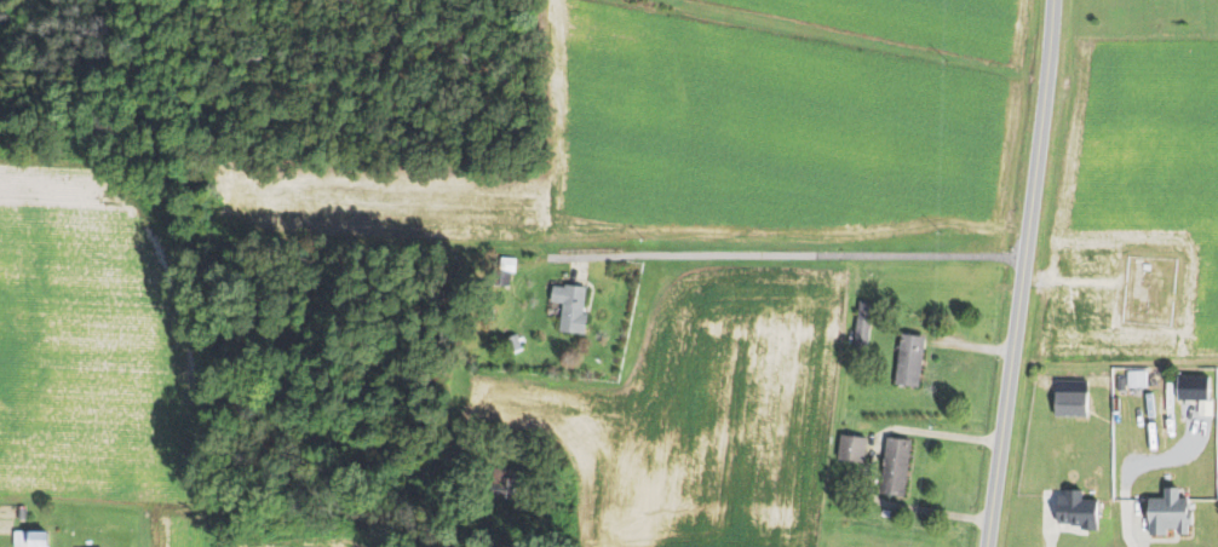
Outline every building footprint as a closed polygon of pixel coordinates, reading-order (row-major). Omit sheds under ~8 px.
[(564,329),(586,333),(594,288),(560,282),(557,301),(568,303),(564,329)] [(850,346),(866,348),(870,302),(854,301),(850,346)] [(891,384),(916,387),(921,336),(897,333),(891,384)] [(1172,400),(1206,400),(1206,376),(1172,376),(1172,400)] [(1047,379),(1046,387),(1035,386),(1036,378),(1047,379)] [(1116,378),(1126,378),(1126,390),(1116,390),(1116,378)] [(1086,391),(1085,416),(1053,416),(1053,391),(1086,391)] [(862,436),(835,436),(835,460),(861,461),(862,436)] [(901,496),(908,440),(882,437),(875,493),(901,496)] [(1178,485),(1178,496),(1188,496),(1188,500),(1188,509),(1193,509),(1193,524),(1187,524),(1187,532),(1177,532),(1177,526),(1164,526),(1164,534),(1147,534),(1147,497),(1161,497),(1161,485),(1178,485)] [(1096,499),(1097,529),(1079,529),(1079,525),(1068,525),(1068,523),(1057,523),(1057,496),(1067,495),(1067,500),(1096,499)] [(14,546),(33,546),(33,530),(13,530),(14,546)] [(33,530),(33,546),(58,546),(58,531),(33,530)]
